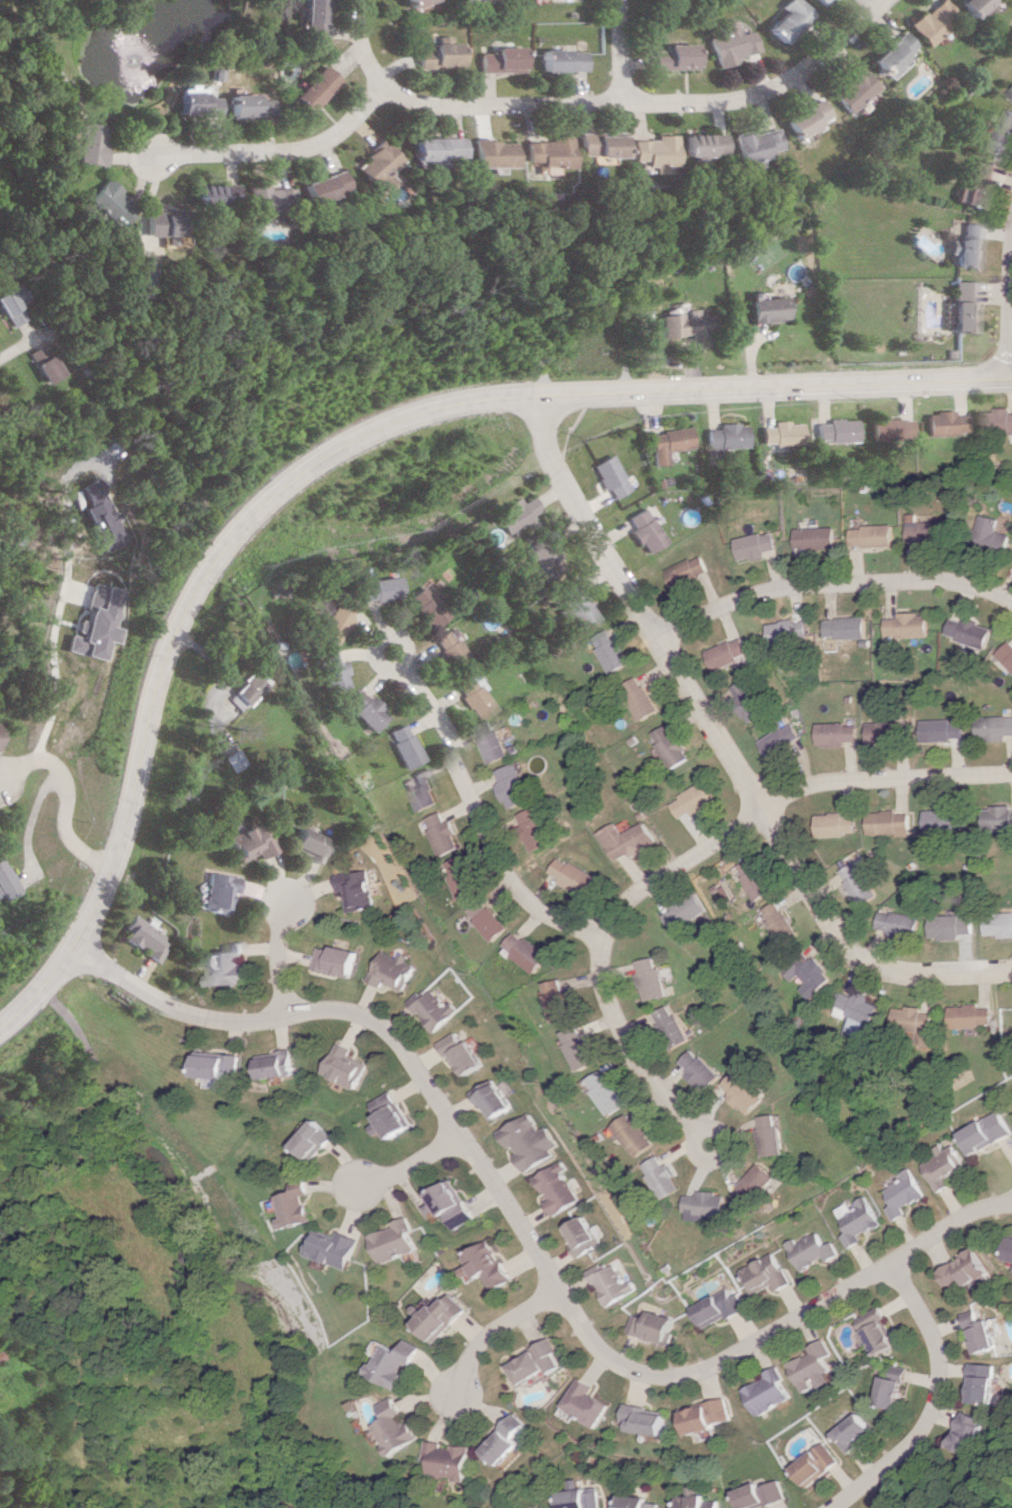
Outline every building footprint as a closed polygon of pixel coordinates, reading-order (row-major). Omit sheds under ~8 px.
[(300,38),(323,39),(325,0),(301,0),(300,38)] [(434,0),(408,0),(411,8),(434,0)] [(783,12),(765,26),(778,43),(812,16),(799,0),(785,0),(778,6),(783,12)] [(952,16),(938,0),(933,0),(918,13),(915,10),(900,24),(919,45),(952,16)] [(986,0),(952,0),(965,17),(986,0)] [(715,67),(732,63),(731,57),(757,51),(752,30),(739,34),(735,19),(716,24),(718,32),(707,35),(715,67)] [(910,46),(895,30),(863,60),(878,76),(910,46)] [(460,68),(458,43),(416,45),(417,70),(460,68)] [(665,44),(665,50),(649,50),(649,69),(692,68),(692,44),(665,44)] [(478,52),(479,73),(502,72),(502,69),(521,69),(521,46),(494,46),(494,52),(478,52)] [(584,49),(541,50),(541,71),(584,70),(584,49)] [(340,82),(323,64),(289,95),(306,114),(340,82)] [(843,113),(872,86),(854,67),(825,94),(843,113)] [(219,115),(219,97),(203,96),(204,89),(187,89),(187,91),(176,91),(176,115),(219,115)] [(229,118),(269,118),(270,95),(230,94),(229,118)] [(778,118),(788,137),(825,117),(816,98),(778,118)] [(1003,108),(986,146),(1004,155),(1011,138),(1011,112),(1003,108)] [(68,161),(97,165),(102,126),(66,121),(64,132),(72,133),(68,161)] [(732,162),(765,156),(764,151),(775,148),(771,128),(727,136),(732,162)] [(613,135),(582,135),(582,132),(570,133),(571,156),(613,155),(613,135)] [(675,155),(719,155),(718,133),(675,134),(675,155)] [(666,134),(646,135),(646,139),(622,140),(622,162),(629,162),(629,172),(659,171),(659,165),(667,165),(666,134)] [(563,167),(562,136),(541,136),(541,141),(517,141),(518,162),(531,161),(532,175),(543,174),(543,167),(563,167)] [(408,138),(408,167),(439,166),(439,158),(458,158),(458,137),(408,138)] [(397,160),(379,140),(350,166),(373,192),(387,180),(381,174),(397,160)] [(507,167),(506,140),(468,140),(468,167),(507,167)] [(957,181),(951,202),(981,210),(994,163),(977,158),(969,185),(957,181)] [(305,204),(345,191),(338,170),(298,182),(305,204)] [(98,179),(80,199),(112,228),(130,208),(98,179)] [(196,185),(197,204),(236,202),(235,184),(196,185)] [(245,185),(246,213),(290,211),(289,187),(264,188),(264,184),(245,185)] [(140,236),(176,235),(176,212),(139,213),(140,236)] [(977,266),(979,223),(960,222),(959,239),(946,238),(945,265),(977,266)] [(950,281),(951,333),(976,332),(974,281),(950,281)] [(25,301),(17,283),(0,291),(0,313),(6,326),(23,318),(17,305),(25,301)] [(751,298),(751,321),(789,320),(788,297),(751,298)] [(657,316),(659,337),(688,334),(688,337),(708,335),(705,313),(698,314),(697,308),(682,309),(682,313),(657,316)] [(60,373),(40,342),(23,353),(43,384),(60,373)] [(1011,434),(1011,413),(1009,413),(1009,409),(981,410),(982,435),(1011,434)] [(965,433),(965,415),(952,415),(952,411),(924,412),(925,435),(965,433)] [(814,423),(815,442),(855,441),(855,418),(825,419),(825,423),(814,423)] [(910,439),(909,418),(870,419),(871,440),(910,439)] [(799,421),(770,422),(770,426),(759,427),(759,445),(800,444),(799,421)] [(744,447),(744,423),(715,423),(715,428),(703,429),(704,448),(744,447)] [(664,451),(690,448),(687,426),(647,432),(652,466),(666,464),(664,451)] [(628,490),(610,454),(590,464),(603,490),(608,488),(613,498),(628,490)] [(77,486),(86,505),(82,507),(104,551),(126,540),(95,477),(77,486)] [(664,543),(644,507),(627,517),(633,527),(630,529),(643,554),(664,543)] [(944,521),(934,522),(934,514),(908,515),(910,543),(945,541),(944,521)] [(998,519),(979,514),(970,543),(1004,553),(1009,535),(994,531),(998,519)] [(895,545),(895,526),(856,527),(857,547),(895,545)] [(798,551),(839,550),(838,527),(798,528),(798,551)] [(740,561),(780,554),(776,532),(736,539),(740,561)] [(553,536),(527,542),(532,565),(541,563),(545,579),(561,576),(553,536)] [(665,568),(671,586),(709,572),(702,555),(665,568)] [(359,603),(399,598),(396,577),(356,582),(359,603)] [(597,618),(575,580),(555,592),(577,630),(597,618)] [(104,659),(108,640),(116,642),(119,628),(112,627),(121,589),(93,583),(88,605),(91,606),(87,623),(80,621),(77,634),(70,633),(66,650),(104,659)] [(448,615),(420,585),(406,599),(434,628),(448,615)] [(332,642),(347,618),(329,606),(314,630),(332,642)] [(890,637),(930,636),(929,613),(901,613),(902,618),(890,619),(890,637)] [(831,639),(871,637),(870,617),(830,619),(831,639)] [(946,635),(985,647),(991,626),(965,618),(963,622),(951,618),(946,635)] [(771,623),(773,644),(811,640),(809,619),(771,623)] [(451,630),(432,642),(453,674),(472,662),(451,630)] [(618,637),(613,639),(608,630),(593,637),(611,673),(630,663),(618,637)] [(752,655),(744,636),(707,652),(715,671),(752,655)] [(1009,639),(994,654),(1011,674),(1011,642),(1009,639)] [(312,654),(321,693),(345,688),(338,659),(332,661),(330,650),(312,654)] [(223,697),(237,711),(264,686),(250,671),(223,697)] [(452,684),(472,720),(490,710),(479,690),(482,688),(473,672),(452,684)] [(641,720),(659,710),(639,675),(621,686),(641,720)] [(749,724),(767,713),(746,678),(728,689),(749,724)] [(365,694),(361,698),(353,689),(340,701),(368,731),(385,715),(365,694)] [(1002,740),(1002,735),(1011,735),(1011,716),(974,717),(974,741),(1002,740)] [(495,719),(477,727),(493,764),(511,756),(495,719)] [(962,740),(962,720),(922,721),(922,741),(962,740)] [(758,742),(767,759),(803,738),(793,721),(758,742)] [(869,743),(896,743),(896,721),(869,722),(869,743)] [(383,731),(399,768),(418,760),(401,723),(383,731)] [(688,757),(667,723),(649,734),(670,768),(688,757)] [(847,745),(847,741),(859,741),(859,723),(819,724),(820,746),(847,745)] [(227,772),(243,764),(234,748),(218,756),(227,772)] [(511,810),(534,800),(519,762),(499,770),(504,782),(501,783),(511,810)] [(423,812),(442,803),(430,776),(427,778),(422,767),(405,774),(423,812)] [(710,803),(701,783),(665,800),(674,820),(710,803)] [(1009,811),(1009,805),(985,806),(986,830),(1011,829),(1011,811),(1009,811)] [(537,852),(555,844),(538,807),(520,815),(537,852)] [(926,832),(967,830),(967,821),(961,822),(960,816),(953,817),(953,809),(925,810),(926,832)] [(427,819),(443,856),(464,847),(452,820),(448,822),(444,811),(427,819)] [(871,812),(872,835),(912,834),(912,813),(900,814),(900,811),(871,812)] [(819,836),(859,834),(858,816),(847,816),(847,813),(818,814),(819,836)] [(225,836),(236,862),(259,853),(260,858),(279,850),(266,819),(225,836)] [(598,832),(615,860),(625,854),(627,857),(652,842),(640,821),(620,833),(614,823),(598,832)] [(294,851),(325,860),(331,837),(300,828),(294,851)] [(18,889),(0,855),(0,899),(18,889)] [(483,892),(472,865),(468,867),(463,856),(447,863),(463,900),(483,892)] [(767,894),(750,857),(734,864),(751,901),(767,894)] [(598,875),(561,858),(552,876),(589,894),(598,875)] [(344,911),(371,907),(365,870),(331,876),(334,892),(341,892),(344,911)] [(239,877),(206,872),(200,909),(227,914),(231,892),(237,893),(239,877)] [(850,878),(858,905),(877,899),(869,872),(850,878)] [(705,889),(711,897),(715,894),(724,907),(733,901),(719,879),(705,889)] [(666,931),(700,909),(690,894),(656,915),(666,931)] [(515,926),(485,898),(471,914),(501,941),(515,926)] [(797,934),(776,900),(759,911),(781,945),(797,934)] [(922,917),(882,910),(879,928),(891,930),(890,935),(917,940),(922,917)] [(985,936),(1011,936),(1011,913),(984,914),(985,936)] [(120,940),(155,962),(169,939),(130,914),(121,929),(125,931),(120,940)] [(972,914),(931,916),(932,940),(960,938),(960,934),(972,933),(972,914)] [(509,946),(539,973),(553,957),(523,930),(509,946)] [(213,986),(245,983),(242,956),(244,956),(243,941),(227,943),(227,951),(210,952),(213,986)] [(311,970),(350,977),(355,951),(329,946),(328,949),(315,947),(311,970)] [(833,977),(813,956),(810,959),(800,949),(779,969),(790,980),(797,973),(806,983),(799,989),(809,1000),(833,977)] [(368,981),(382,987),(384,982),(405,991),(416,966),(406,962),(408,956),(400,952),(398,958),(381,951),(368,981)] [(629,962),(639,1001),(659,996),(649,957),(629,962)] [(547,982),(549,995),(548,995),(553,1022),(574,1018),(567,979),(547,982)] [(438,1032),(461,1010),(454,1002),(450,1006),(434,989),(427,996),(422,990),(409,1002),(438,1032)] [(866,1045),(882,1006),(870,1001),(872,996),(857,990),(854,996),(843,992),(834,1013),(849,1019),(842,1036),(866,1045)] [(646,1012),(663,1049),(681,1041),(664,1004),(646,1012)] [(953,1006),(954,1027),(993,1026),(993,1007),(981,1008),(981,1005),(953,1006)] [(925,1007),(907,1006),(907,1024),(904,1024),(904,1031),(921,1032),(921,1044),(934,1045),(936,1013),(924,1013),(925,1007)] [(597,1062),(587,1035),(581,1037),(577,1026),(561,1032),(575,1070),(597,1062)] [(443,1041),(464,1077),(485,1066),(469,1038),(463,1041),(458,1033),(443,1041)] [(356,1049),(340,1043),(328,1074),(363,1088),(373,1063),(354,1055),(356,1049)] [(671,1063),(701,1091),(715,1076),(686,1048),(671,1063)] [(266,1080),(299,1075),(295,1051),(262,1056),(266,1080)] [(245,1056),(202,1053),(201,1077),(230,1079),(230,1071),(244,1072),(245,1056)] [(718,1084),(727,1093),(724,1096),(745,1115),(763,1096),(734,1068),(718,1084)] [(602,1115),(620,1105),(602,1070),(584,1079),(602,1115)] [(474,1092),(488,1120),(510,1109),(496,1080),(474,1092)] [(375,1103),(386,1121),(376,1127),(381,1135),(389,1130),(394,1139),(417,1125),(397,1091),(375,1103)] [(1000,1110),(961,1133),(974,1155),(1011,1133),(1011,1131),(1000,1110)] [(550,1156),(546,1150),(554,1145),(542,1126),(536,1130),(527,1114),(498,1130),(522,1172),(550,1156)] [(634,1120),(629,1123),(623,1114),(608,1124),(631,1158),(650,1145),(634,1120)] [(782,1154),(778,1125),(775,1125),(773,1114),(755,1116),(760,1157),(782,1154)] [(337,1136),(317,1119),(295,1145),(315,1162),(337,1136)] [(951,1186),(948,1178),(967,1169),(956,1145),(945,1150),(944,1148),(921,1159),(937,1193),(951,1186)] [(641,1163),(659,1199),(679,1189),(666,1163),(660,1166),(655,1156),(641,1163)] [(575,1201),(559,1171),(563,1169),(558,1162),(531,1177),(544,1200),(541,1202),(549,1216),(575,1201)] [(731,1193),(746,1207),(773,1177),(758,1163),(731,1193)] [(925,1196),(909,1168),(899,1173),(902,1178),(882,1189),(890,1205),(883,1208),(891,1221),(904,1214),(901,1209),(925,1196)] [(316,1221),(311,1195),(314,1195),(311,1179),(296,1183),(298,1192),(282,1195),(287,1218),(283,1219),(285,1228),(316,1221)] [(455,1230),(476,1218),(454,1179),(428,1194),(434,1203),(427,1207),(432,1214),(443,1208),(455,1230)] [(684,1195),(683,1218),(723,1220),(724,1193),(696,1192),(696,1195),(684,1195)] [(832,1209),(844,1233),(838,1235),(844,1249),(859,1241),(856,1235),(877,1224),(863,1195),(848,1203),(847,1201),(832,1209)] [(577,1257),(599,1245),(581,1216),(560,1228),(577,1257)] [(374,1236),(385,1264),(421,1249),(408,1217),(396,1222),(398,1226),(374,1236)] [(363,1238),(343,1232),(341,1238),(318,1232),(311,1256),(353,1269),(363,1238)] [(797,1271),(820,1258),(822,1261),(836,1255),(829,1242),(821,1245),(814,1232),(793,1243),(791,1238),(782,1243),(797,1271)] [(465,1254),(473,1270),(476,1269),(480,1278),(488,1274),(496,1291),(514,1282),(494,1240),(465,1254)] [(936,1270),(945,1289),(964,1280),(966,1285),(990,1274),(978,1249),(936,1270)] [(787,1283),(771,1252),(736,1271),(749,1295),(770,1284),(773,1291),(787,1283)] [(636,1290),(629,1279),(623,1282),(613,1264),(605,1268),(602,1262),(587,1271),(607,1306),(636,1290)] [(704,1330),(744,1307),(735,1293),(731,1295),(727,1287),(692,1308),(704,1330)] [(471,1309),(454,1293),(440,1308),(436,1304),(419,1323),(440,1343),(471,1309)] [(895,1346),(877,1307),(854,1317),(872,1356),(895,1346)] [(973,1354),(997,1347),(989,1319),(979,1321),(976,1309),(962,1314),(973,1354)] [(634,1315),(629,1334),(669,1345),(676,1318),(649,1311),(647,1318),(634,1315)] [(526,1385),(550,1370),(552,1374),(564,1367),(556,1354),(562,1351),(553,1338),(512,1363),(526,1385)] [(402,1388),(412,1365),(416,1367),(425,1346),(410,1339),(404,1352),(386,1343),(372,1375),(402,1388)] [(788,1363),(802,1393),(816,1386),(817,1388),(830,1383),(825,1374),(830,1371),(824,1357),(830,1354),(823,1339),(807,1346),(810,1354),(788,1363)] [(995,1403),(996,1364),(969,1364),(968,1402),(995,1403)] [(756,1415),(791,1399),(776,1367),(763,1372),(766,1378),(744,1388),(756,1415)] [(901,1376),(878,1373),(875,1406),(898,1408),(901,1376)] [(595,1394),(599,1387),(583,1377),(566,1407),(601,1428),(614,1405),(595,1394)] [(396,1455),(426,1439),(416,1422),(412,1425),(406,1415),(409,1413),(400,1396),(384,1405),(392,1419),(380,1425),(396,1455)] [(732,1420),(727,1400),(683,1409),(688,1435),(715,1429),(714,1423),(732,1420)] [(626,1423),(633,1423),(632,1432),(666,1434),(668,1408),(627,1406),(626,1423)] [(953,1445),(978,1454),(990,1420),(966,1411),(953,1445)] [(847,1453),(872,1432),(856,1412),(831,1433),(847,1453)] [(504,1466),(523,1444),(516,1437),(529,1423),(519,1414),(486,1450),(504,1466)] [(435,1475),(471,1480),(476,1447),(457,1444),(456,1448),(447,1447),(448,1442),(433,1440),(430,1460),(437,1461),(435,1475)] [(806,1488),(838,1461),(822,1442),(790,1468),(806,1488)] [(740,1507),(757,1507),(784,1498),(777,1480),(758,1487),(756,1482),(733,1491),(740,1507)] [(701,1502),(699,1485),(685,1487),(686,1495),(675,1497),(676,1507),(717,1507),(716,1500),(701,1502)] [(586,1493),(585,1488),(559,1492),(561,1507),(601,1507),(598,1491),(586,1493)] [(658,1503),(646,1502),(647,1498),(620,1494),(618,1507),(657,1507),(658,1503)]
